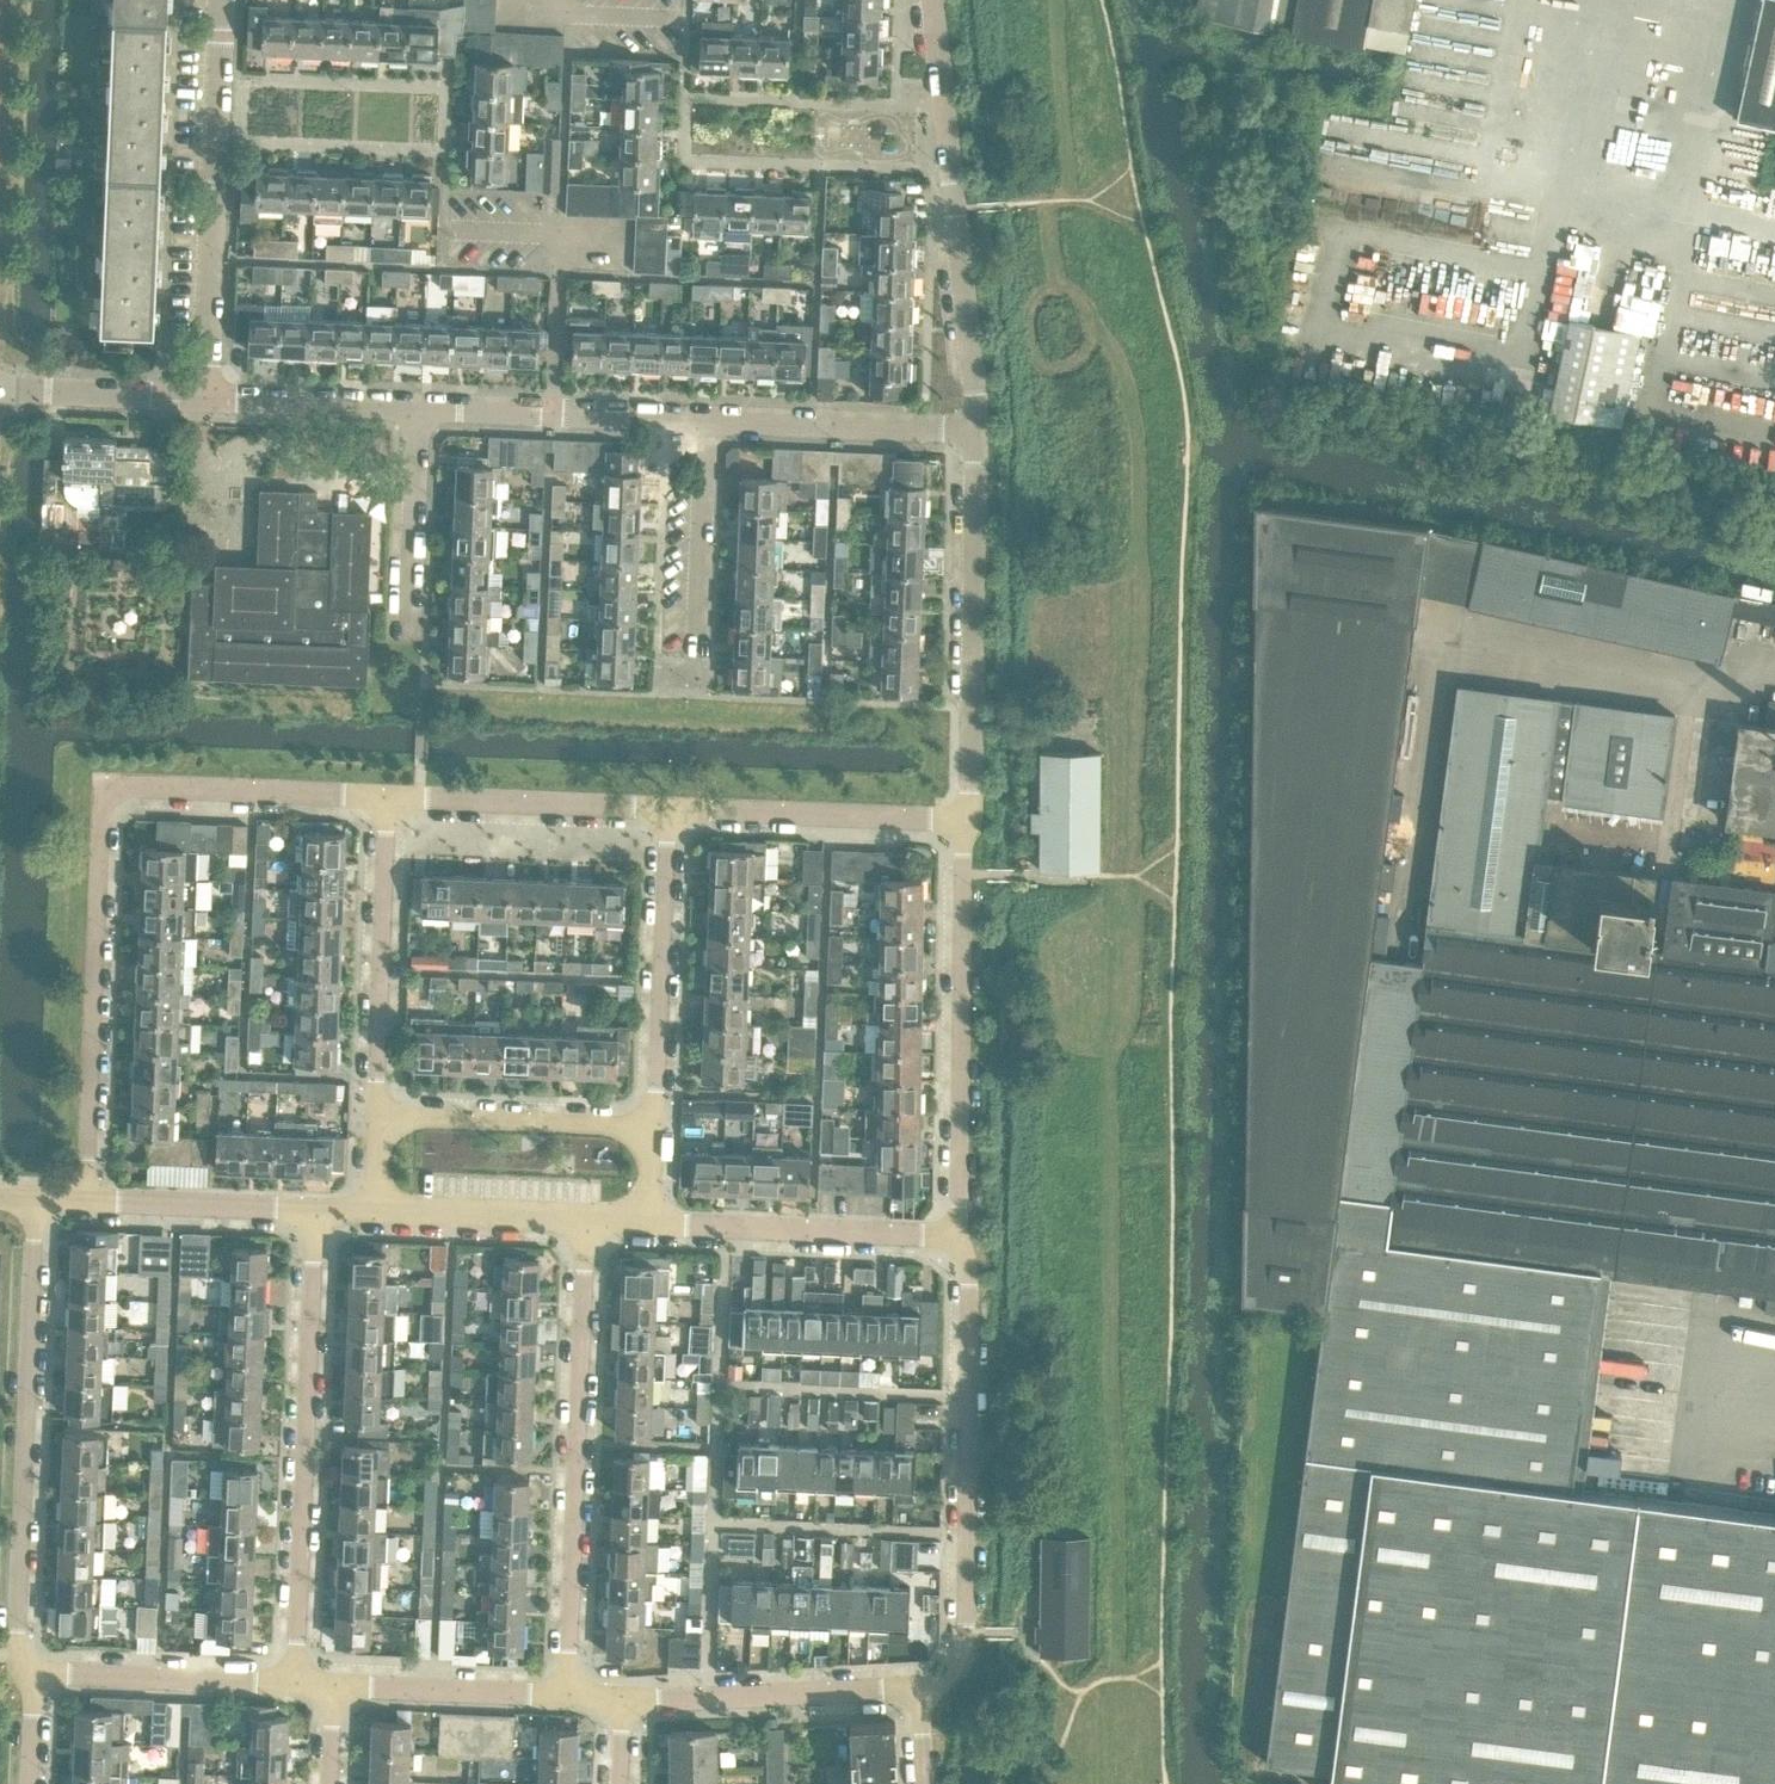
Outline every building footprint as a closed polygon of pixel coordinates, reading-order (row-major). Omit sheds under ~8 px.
[(155,307),(168,0),(115,0),(101,328),(104,328),(103,349),(133,350),(134,336),(154,336),(155,307)] [(805,15),(817,16),(818,0),(805,0),(805,15)] [(835,14),(844,14),(844,16),(884,18),(884,17),(879,17),(879,8),(884,8),(884,0),(845,0),(835,0),(835,14)] [(1197,14),(1364,46),(1365,41),(1387,45),(1405,48),(1414,0),(1199,0),(1197,14)] [(1745,77),(1736,119),(1769,127),(1774,128),(1774,0),(1761,0),(1745,77)] [(464,2),(464,17),(494,18),(494,4),(464,2)] [(250,5),(249,45),(263,46),(262,55),(291,56),(293,17),(267,16),(267,6),(250,5)] [(380,20),(378,60),(407,61),(409,21),(395,21),(395,6),(381,5),(380,20)] [(409,21),(407,61),(436,62),(436,52),(456,53),(456,31),(463,31),(464,18),(464,17),(438,16),(438,7),(409,6),(409,21)] [(819,28),(819,16),(817,16),(805,15),(805,27),(819,28)] [(844,16),(843,45),(883,47),(883,45),(878,45),(879,36),(883,36),(884,18),(844,16)] [(293,17),(291,56),(320,57),(322,18),(293,17)] [(464,18),(463,31),(493,32),(494,18),(464,17),(464,18)] [(322,18),(320,57),(349,59),(351,19),(322,18)] [(351,19),(349,59),(378,60),(380,20),(351,19)] [(702,35),(700,69),(711,69),(711,74),(730,74),(731,34),(732,20),(702,19),(702,35)] [(493,32),(492,62),(506,63),(507,33),(493,32)] [(507,33),(506,63),(511,64),(520,64),(521,33),(507,33)] [(521,33),(520,64),(534,65),(535,34),(521,33)] [(535,34),(534,65),(548,65),(549,34),(535,34)] [(549,34),(548,65),(562,66),(564,35),(549,34)] [(731,34),(730,74),(730,70),(740,70),(739,75),(759,76),(760,35),(731,34)] [(702,35),(691,35),(690,62),(690,68),(700,69),(702,35)] [(760,35),(759,76),(759,71),(768,71),(768,76),(787,77),(789,36),(760,35)] [(860,75),(877,75),(878,65),(882,65),(883,47),(843,45),(842,74),(826,74),(825,88),(860,89),(860,75)] [(623,83),(623,98),(657,99),(662,99),(663,80),(658,80),(658,70),(650,70),(650,61),(611,60),(611,82),(623,83)] [(472,61),(471,90),(510,92),(511,64),(506,63),(492,62),(472,61)] [(547,80),(547,95),(561,95),(562,80),(547,80)] [(571,96),(585,97),(586,81),(572,81),(571,96)] [(471,90),(469,119),(509,121),(509,122),(522,122),(523,94),(510,93),(510,92),(471,90)] [(546,108),(561,109),(561,95),(547,95),(546,108)] [(585,110),(585,97),(571,96),(570,109),(585,110)] [(623,98),(622,127),(661,128),(662,109),(657,109),(657,99),(623,98)] [(469,119),(468,148),(507,149),(509,122),(509,121),(469,119)] [(622,127),(621,156),(655,157),(660,157),(661,138),(656,138),(656,128),(661,128),(622,127)] [(545,151),(559,152),(560,138),(545,138),(545,151)] [(568,154),(583,154),(584,139),(569,139),(568,154)] [(468,148),(467,177),(472,177),(472,187),(497,188),(497,178),(506,178),(507,149),(468,148)] [(558,190),(559,152),(545,151),(544,190),(558,190)] [(582,167),(583,154),(568,154),(568,166),(582,167)] [(639,185),(638,213),(658,214),(660,166),(655,166),(655,157),(621,156),(619,184),(625,185),(639,185)] [(285,207),(286,168),(257,167),(257,183),(242,183),(241,219),(257,220),(258,206),(285,207)] [(314,208),(315,169),(286,168),(285,207),(286,207),(285,218),(298,218),(298,208),(314,208)] [(343,210),(344,170),(315,169),(314,208),(315,209),(314,222),(344,223),(344,210),(343,210)] [(371,211),(373,171),(344,170),(343,210),(344,210),(371,211)] [(400,212),(402,172),(373,171),(371,211),(400,212)] [(402,172),(400,212),(429,213),(429,211),(438,211),(439,187),(430,186),(431,173),(402,172)] [(581,212),(582,183),(567,183),(566,212),(581,212)] [(595,213),(596,184),(582,183),(581,212),(595,213)] [(609,213),(610,184),(596,184),(595,213),(609,213)] [(625,185),(619,184),(610,184),(609,213),(624,214),(625,185)] [(638,214),(638,213),(639,185),(625,185),(624,214),(638,214)] [(694,225),(723,226),(724,186),(707,185),(707,191),(695,191),(694,225)] [(724,186),(723,226),(752,227),(753,187),(735,186),(735,192),(726,192),(726,186),(724,186)] [(753,187),(752,227),(781,228),(782,188),(764,187),(764,193),(754,193),(754,187),(753,187)] [(782,188),(781,228),(810,229),(811,189),(792,188),(792,194),(783,194),(783,188),(782,188)] [(864,189),(863,204),(877,205),(876,233),(916,234),(916,217),(911,217),(912,205),(901,205),(902,191),(864,189)] [(87,213),(86,223),(100,224),(101,214),(87,213)] [(668,215),(658,214),(638,213),(638,214),(637,228),(668,229),(668,215)] [(667,243),(668,229),(637,228),(637,242),(667,243)] [(861,232),(860,261),(863,261),(915,263),(915,246),(910,246),(911,236),(916,236),(916,234),(876,233),(861,232)] [(283,256),(284,240),(254,239),(254,255),(283,256)] [(284,240),(283,256),(298,256),(299,240),(284,240)] [(667,258),(667,243),(637,242),(636,257),(667,258)] [(341,258),(341,244),(327,243),(326,258),(341,258)] [(341,244),(341,258),(354,259),(354,244),(341,244)] [(399,261),(399,247),(384,246),(383,260),(399,261)] [(823,260),(837,260),(837,246),(823,246),(823,260)] [(399,247),(399,261),(412,262),(412,247),(399,247)] [(424,262),(424,248),(412,247),(412,262),(424,262)] [(722,261),(721,274),(734,275),(748,276),(748,253),(722,252),(722,261)] [(666,272),(667,258),(636,257),(636,271),(666,272)] [(707,260),(706,274),(721,274),(722,261),(707,260)] [(837,274),(837,260),(823,260),(822,274),(837,274)] [(863,261),(863,273),(870,278),(869,290),(914,292),(914,275),(909,275),(910,265),(915,265),(915,263),(863,261)] [(779,277),(780,263),(764,262),(763,277),(779,277)] [(780,263),(779,277),(791,278),(792,263),(780,263)] [(281,283),(281,266),(253,265),(253,282),(281,283)] [(281,266),(281,283),(297,283),(298,267),(281,266)] [(339,282),(339,268),(326,268),(325,282),(339,282)] [(339,268),(339,282),(353,283),(354,269),(339,268)] [(396,285),(397,271),(383,270),(382,284),(396,285)] [(397,271),(396,285),(410,285),(411,271),(397,271)] [(441,273),(440,288),(454,288),(454,274),(441,273)] [(454,274),(454,288),(454,293),(484,294),(485,275),(469,274),(454,274)] [(511,290),(512,276),(498,275),(497,290),(511,290)] [(540,277),(526,276),(512,276),(511,290),(540,291),(540,277)] [(88,279),(87,289),(99,290),(100,280),(88,279)] [(605,294),(605,279),(592,279),(591,293),(605,294)] [(605,279),(605,294),(620,294),(620,280),(605,279)] [(662,296),(663,282),(650,281),(650,295),(662,296)] [(663,282),(662,296),(677,296),(678,282),(663,282)] [(720,299),(721,284),(706,284),(705,298),(720,299)] [(721,284),(720,299),(734,299),(734,285),(721,284)] [(778,301),(778,287),(763,286),(762,300),(778,301)] [(778,287),(778,301),(790,301),(791,287),(778,287)] [(862,292),(861,317),(863,319),(873,319),(913,321),(913,303),(908,303),(909,293),(914,293),(914,292),(869,290),(869,291),(864,291),(862,292)] [(236,337),(250,338),(249,355),(278,356),(279,317),(264,316),(264,303),(237,302),(236,337)] [(820,317),(835,318),(835,304),(821,303),(820,317)] [(366,320),(364,360),(393,361),(395,321),(396,321),(397,306),(376,305),(368,305),(367,320),(366,320)] [(565,320),(564,350),(574,350),(573,368),(602,370),(604,330),(604,322),(605,317),(566,316),(565,320)] [(307,358),(308,318),(279,317),(278,356),(307,358)] [(834,331),(835,318),(820,317),(819,331),(834,331)] [(1621,426),(1641,333),(1569,317),(1548,411),(1621,426)] [(336,359),(337,319),(308,318),(307,358),(336,359)] [(364,360),(366,320),(337,319),(336,359),(364,360)] [(873,319),(872,348),(912,349),(912,332),(907,332),(908,322),(913,322),(913,321),(873,319)] [(423,323),(396,321),(395,321),(393,361),(422,362),(423,323)] [(451,363),(452,324),(423,323),(422,362),(451,363)] [(480,364),(481,325),(452,324),(451,363),(480,364)] [(508,366),(510,326),(481,325),(480,364),(508,366)] [(510,326),(508,366),(537,367),(539,327),(510,326)] [(747,336),(746,375),(775,377),(776,337),(777,327),(748,326),(747,336)] [(604,330),(602,370),(631,371),(632,331),(604,330)] [(632,331),(631,371),(659,372),(661,332),(632,331)] [(661,332),(659,372),(688,373),(690,334),(661,332)] [(690,334),(688,373),(717,374),(719,335),(690,334)] [(719,335),(717,374),(746,375),(747,336),(719,335)] [(776,337),(775,377),(803,378),(805,338),(776,337)] [(819,344),(818,374),(834,374),(835,345),(819,344)] [(866,375),(865,391),(900,392),(900,378),(911,378),(911,360),(906,359),(907,350),(912,350),(912,349),(872,348),(871,375),(866,375)] [(834,378),(818,377),(817,397),(833,397),(834,378)] [(165,502),(175,502),(177,445),(149,444),(149,456),(115,455),(116,437),(64,435),(62,475),(64,475),(64,485),(64,489),(66,494),(68,498),(71,500),(76,503),(81,503),(98,504),(98,502),(165,504),(165,502)] [(502,466),(503,435),(489,435),(488,456),(488,465),(502,466)] [(516,466),(517,436),(503,435),(502,466),(505,466),(516,466)] [(530,467),(531,437),(517,436),(516,466),(530,467)] [(531,437),(530,467),(532,467),(545,468),(546,437),(531,437)] [(568,469),(570,438),(556,438),(554,468),(568,469)] [(583,469),(584,439),(570,438),(568,469),(583,469)] [(597,470),(598,440),(584,439),(583,469),(597,470)] [(611,471),(612,449),(612,440),(598,440),(597,470),(607,471),(611,471)] [(774,446),(773,477),(787,478),(788,447),(774,446)] [(788,447),(787,478),(801,479),(802,448),(788,447)] [(802,448),(801,479),(815,479),(816,448),(802,448)] [(816,448),(815,479),(817,479),(829,480),(830,449),(816,448)] [(605,500),(640,502),(642,472),(636,471),(637,450),(612,449),(611,471),(607,471),(605,500)] [(853,481),(854,450),(840,450),(838,480),(853,481)] [(867,481),(868,451),(854,450),(853,481),(867,481)] [(882,451),(881,482),(891,482),(895,483),(896,455),(897,450),(895,450),(895,452),(882,451)] [(881,482),(882,451),(868,451),(867,481),(881,482)] [(488,465),(488,456),(462,455),(462,464),(457,464),(456,494),(490,495),(491,479),(505,480),(505,466),(502,466),(488,465)] [(890,512),(924,514),(926,484),(921,484),(922,456),(896,455),(895,483),(891,482),(890,512)] [(544,484),(545,468),(532,467),(531,484),(544,484)] [(742,476),(741,506),(776,507),(776,508),(786,509),(786,508),(787,478),(773,477),(742,476)] [(817,479),(816,496),(828,497),(829,480),(817,479)] [(552,498),(565,498),(566,484),(552,483),(552,498)] [(190,675),(367,683),(369,607),(368,607),(371,514),(316,512),(317,494),(260,492),(257,583),(193,580),(190,675)] [(456,494),(455,523),(489,525),(490,515),(498,515),(501,513),(502,496),(490,496),(490,495),(456,494)] [(837,510),(850,510),(851,496),(837,496),(837,510)] [(565,515),(565,498),(552,498),(551,515),(565,515)] [(639,531),(640,502),(605,500),(604,529),(639,531)] [(1244,1300),(1323,1310),(1270,1720),(1265,1761),(1330,1770),(1329,1783),(1774,1783),(1774,1515),(1571,1489),(1599,1271),(1774,1293),(1774,890),(1674,877),(1664,950),(1644,948),(1643,957),(1593,951),(1600,898),(1650,905),(1654,873),(1577,863),(1578,855),(1561,853),(1560,861),(1536,858),(1544,794),(1557,699),(1557,698),(1458,686),(1421,962),(1387,958),(1371,956),(1379,886),(1387,887),(1391,888),(1394,863),(1387,862),(1382,861),(1387,825),(1417,592),(1719,658),(1728,614),(1774,623),(1774,602),(1734,594),(1425,528),(1254,502),(1253,601),(1256,601),(1253,700),(1244,1300)] [(741,506),(739,536),(774,537),(776,508),(776,507),(741,506)] [(850,527),(850,510),(837,510),(836,527),(850,527)] [(529,526),(542,527),(543,512),(530,512),(529,526)] [(923,543),(924,514),(890,512),(889,523),(875,529),(874,542),(888,542),(888,541),(923,543)] [(489,525),(455,523),(453,553),(488,554),(488,555),(493,555),(496,555),(497,525),(489,525)] [(814,538),(827,539),(827,525),(814,524),(814,538)] [(542,543),(542,527),(529,526),(529,543),(542,543)] [(637,560),(639,531),(604,529),(602,559),(637,560)] [(739,536),(738,565),(773,566),(774,537),(739,536)] [(826,556),(827,539),(814,538),(813,555),(826,556)] [(922,573),(923,543),(888,541),(888,542),(887,571),(922,573)] [(550,557),(563,557),(564,542),(551,542),(550,557)] [(453,553),(452,582),(487,583),(487,571),(492,571),(493,555),(488,555),(488,554),(453,553)] [(834,569),(847,569),(848,554),(835,554),(834,569)] [(562,574),(563,557),(550,557),(549,573),(562,574)] [(636,590),(637,560),(602,559),(601,589),(636,590)] [(738,565),(737,594),(772,595),(773,566),(738,565)] [(847,586),(847,569),(834,569),(834,586),(847,586)] [(527,570),(527,585),(540,586),(541,571),(527,570)] [(921,602),(922,573),(887,571),(887,572),(871,572),(870,600),(921,602)] [(452,582),(451,611),(486,613),(486,598),(500,598),(501,584),(487,583),(452,582)] [(811,597),(824,598),(825,583),(812,582),(811,597)] [(526,602),(525,615),(539,616),(539,602),(540,586),(527,585),(526,602)] [(173,586),(173,601),(185,602),(186,587),(173,586)] [(547,616),(561,616),(562,587),(549,587),(547,616)] [(600,602),(600,607),(600,618),(635,620),(636,590),(601,589),(588,588),(588,602),(600,602)] [(737,594),(735,624),(770,625),(770,626),(780,627),(780,625),(782,597),(772,597),(772,595),(737,594)] [(824,614),(824,598),(811,597),(811,614),(824,614)] [(919,631),(921,602),(870,600),(870,612),(885,613),(884,630),(919,631)] [(485,629),(486,613),(451,611),(450,641),(490,643),(498,644),(499,630),(485,629)] [(832,628),(845,628),(846,613),(832,613),(832,628)] [(560,633),(561,616),(547,616),(547,632),(560,633)] [(633,649),(635,620),(600,618),(598,647),(633,649)] [(735,624),(734,653),(769,655),(770,626),(770,625),(735,624)] [(844,644),(845,628),(832,628),(831,644),(844,644)] [(524,644),(537,645),(537,630),(525,629),(524,644)] [(918,661),(919,631),(884,630),(883,659),(918,661)] [(808,656),(820,657),(821,641),(808,640),(808,656)] [(488,672),(490,643),(450,641),(449,670),(450,670),(450,678),(466,679),(466,671),(488,672)] [(536,660),(537,645),(524,644),(524,660),(536,660)] [(598,647),(586,646),(586,659),(598,659),(597,675),(585,675),(584,684),(629,687),(630,679),(632,679),(633,649),(598,647)] [(734,653),(733,683),(734,683),(734,691),(751,692),(768,692),(769,668),(781,669),(782,655),(769,655),(734,653)] [(820,672),(820,657),(808,656),(807,671),(820,672)] [(917,690),(918,661),(883,659),(882,689),(917,690)] [(545,660),(545,676),(557,676),(558,660),(545,660)] [(829,671),(829,687),(842,687),(842,671),(829,671)] [(1768,697),(1764,725),(1717,719),(1714,739),(1736,743),(1726,822),(1774,828),(1774,698),(1768,697)] [(1557,699),(1544,794),(1564,796),(1563,800),(1662,812),(1675,714),(1576,701),(1557,698),(1557,699)] [(1040,751),(1040,810),(1031,810),(1030,829),(1040,829),(1040,868),(1100,869),(1100,751),(1040,751)] [(158,819),(157,847),(175,849),(176,820),(158,819)] [(176,820),(175,849),(189,849),(190,822),(190,821),(176,820)] [(305,820),(305,831),(315,832),(325,832),(325,821),(305,820)] [(190,822),(189,849),(197,849),(203,850),(217,850),(219,823),(204,823),(190,822)] [(219,823),(217,850),(232,851),(233,824),(219,823)] [(233,824),(232,851),(246,851),(247,824),(233,824)] [(303,860),(344,862),(345,833),(325,832),(315,832),(305,831),(304,831),(303,860)] [(711,848),(710,877),(765,879),(766,841),(720,839),(719,848),(711,848)] [(255,858),(268,859),(269,842),(256,842),(255,858)] [(143,847),(142,875),(183,877),(196,878),(197,849),(189,849),(175,849),(157,847),(143,847)] [(809,880),(821,881),(822,848),(803,848),(802,881),(809,881),(809,880)] [(845,876),(846,848),(832,848),(831,876),(845,876)] [(860,877),(861,849),(846,848),(845,876),(860,877)] [(874,877),(875,849),(861,849),(860,877),(874,877)] [(888,878),(889,850),(875,849),(874,877),(880,878),(888,878)] [(888,878),(903,877),(903,850),(889,850),(888,878)] [(267,877),(268,859),(255,858),(255,877),(267,877)] [(303,860),(302,889),(343,890),(344,862),(303,860)] [(233,879),(246,879),(246,865),(223,864),(222,879),(233,880),(233,879)] [(450,914),(451,875),(422,874),(421,913),(450,914)] [(142,875),(141,904),(195,906),(196,878),(183,877),(142,875)] [(478,915),(480,876),(451,875),(450,914),(478,915)] [(507,916),(509,878),(480,876),(478,915),(507,916)] [(710,877),(709,906),(764,908),(765,879),(710,877)] [(880,906),(921,907),(921,878),(903,877),(888,878),(880,878),(880,906)] [(536,917),(538,879),(509,878),(507,916),(536,917)] [(219,879),(219,890),(233,891),(233,880),(222,879),(219,879)] [(244,908),(246,879),(233,879),(233,880),(233,891),(232,908),(244,908)] [(565,918),(566,880),(538,879),(536,917),(537,917),(536,932),(549,932),(554,922),(563,923),(563,918),(565,918)] [(594,919),(595,881),(566,880),(565,918),(594,919)] [(820,911),(821,881),(809,880),(809,881),(808,910),(820,911)] [(595,881),(594,919),(623,920),(624,882),(595,881)] [(289,888),(288,917),(341,919),(343,890),(302,889),(289,888)] [(830,906),(843,906),(844,889),(831,889),(830,906)] [(253,916),(266,916),(266,899),(254,898),(253,916)] [(1600,898),(1593,951),(1643,957),(1644,948),(1650,905),(1600,898)] [(141,904),(140,933),(190,935),(194,935),(195,906),(141,904)] [(709,906),(708,934),(749,936),(750,909),(764,910),(764,908),(709,906)] [(843,923),(843,906),(830,906),(830,923),(843,923)] [(921,935),(921,907),(880,906),(880,935),(921,935)] [(243,937),(244,908),(232,908),(231,936),(243,937)] [(265,934),(266,916),(253,916),(253,933),(265,934)] [(341,919),(288,917),(287,917),(286,946),(299,947),(340,948),(341,919)] [(807,938),(819,938),(820,923),(808,922),(807,938)] [(140,933),(139,962),(193,964),(189,964),(190,935),(140,933)] [(708,934),(707,963),(748,965),(749,936),(708,934)] [(829,946),(828,963),(841,963),(844,964),(845,934),(842,934),(829,934),(829,946)] [(920,964),(921,935),(880,935),(880,964),(920,964)] [(242,956),(243,937),(231,936),(230,955),(242,956)] [(819,957),(819,938),(807,938),(806,956),(819,957)] [(339,977),(340,948),(299,947),(298,975),(339,977)] [(251,973),(263,974),(264,956),(252,955),(251,973)] [(412,955),(411,965),(449,967),(449,956),(412,955)] [(449,967),(466,968),(466,956),(449,956),(449,967)] [(478,957),(477,968),(495,969),(495,958),(478,957)] [(506,969),(523,970),(523,959),(506,958),(506,969)] [(534,970),(552,971),(552,960),(535,959),(534,970)] [(563,972),(580,972),(580,961),(563,961),(563,972)] [(609,972),(609,962),(592,961),(592,972),(609,972)] [(139,962),(137,991),(179,992),(192,993),(193,964),(139,962)] [(707,963),(706,992),(747,993),(748,965),(707,963)] [(828,963),(828,980),(840,980),(841,963),(828,963)] [(920,993),(920,964),(880,964),(880,992),(875,992),(875,993),(920,993)] [(262,991),(263,974),(251,973),(250,990),(262,991)] [(286,1004),(297,1004),(338,1006),(339,977),(298,975),(287,975),(286,1004)] [(447,987),(447,977),(430,976),(429,987),(447,987)] [(477,977),(460,977),(459,988),(476,988),(477,977)] [(229,994),(241,994),(242,979),(230,978),(229,994)] [(506,979),(489,978),(488,989),(505,990),(506,979)] [(534,980),(517,979),(516,990),(534,991),(534,980)] [(804,995),(817,996),(818,980),(804,979),(804,995)] [(562,991),(563,981),(546,980),(545,991),(562,991)] [(591,982),(574,982),(574,992),(591,993),(591,982)] [(620,994),(620,983),(602,982),(602,993),(620,994)] [(428,987),(427,1006),(446,1006),(447,987),(429,987),(428,987)] [(137,991),(136,1019),(178,1021),(179,992),(137,991)] [(706,992),(705,1021),(746,1022),(747,993),(706,992)] [(920,1022),(920,993),(875,993),(875,1009),(866,1009),(866,1021),(879,1021),(879,1022),(920,1022)] [(240,1013),(241,994),(229,994),(228,1012),(240,1013)] [(817,1014),(817,996),(804,995),(804,1014),(817,1014)] [(826,1003),(826,1021),(838,1021),(852,1022),(853,1005),(839,1004),(826,1003)] [(337,1035),(338,1006),(297,1004),(296,1033),(337,1035)] [(248,1031),(261,1032),(262,1014),(249,1013),(248,1031)] [(411,1016),(410,1030),(416,1030),(415,1067),(444,1068),(446,1021),(447,1017),(446,1017),(411,1016)] [(474,1032),(472,1069),(501,1070),(503,1033),(503,1020),(474,1018),(474,1022),(474,1032)] [(136,1019),(135,1048),(177,1050),(190,1050),(191,1022),(178,1021),(136,1019)] [(446,1021),(444,1068),(472,1069),(474,1032),(474,1022),(446,1021)] [(705,1021),(704,1050),(745,1051),(745,1052),(757,1052),(760,1052),(760,1023),(761,1022),(746,1022),(705,1021)] [(826,1021),(825,1037),(838,1037),(838,1021),(826,1021)] [(920,1051),(920,1022),(879,1022),(879,1051),(920,1051)] [(560,1035),(559,1072),(587,1073),(589,1036),(589,1024),(577,1024),(576,1036),(560,1035)] [(589,1036),(587,1073),(616,1075),(617,1070),(628,1071),(630,1026),(589,1024),(589,1036)] [(789,1036),(788,1053),(802,1053),(815,1054),(815,1037),(816,1025),(789,1024),(789,1036)] [(260,1048),(261,1032),(248,1031),(248,1047),(260,1048)] [(295,1062),(296,1062),(295,1072),(321,1073),(321,1063),(336,1063),(337,1035),(296,1033),(295,1062)] [(503,1033),(501,1070),(530,1071),(531,1034),(503,1033)] [(531,1034),(530,1071),(559,1072),(560,1035),(531,1034)] [(226,1052),(238,1052),(239,1036),(227,1035),(226,1052)] [(135,1048),(134,1077),(175,1079),(176,1060),(186,1060),(188,1058),(189,1052),(190,1051),(190,1050),(177,1050),(135,1048)] [(704,1050),(703,1079),(744,1080),(756,1080),(757,1052),(745,1052),(745,1051),(704,1050)] [(919,1080),(920,1051),(879,1051),(879,1080),(919,1080)] [(238,1070),(238,1052),(226,1052),(225,1069),(238,1070)] [(788,1053),(788,1070),(802,1070),(814,1071),(815,1054),(802,1053),(788,1053)] [(824,1060),(823,1079),(835,1079),(836,1077),(837,1060),(824,1060)] [(134,1077),(133,1106),(174,1107),(175,1079),(134,1077)] [(822,1106),(841,1107),(843,1107),(845,1078),(836,1077),(835,1079),(823,1079),(822,1106)] [(218,1089),(247,1089),(248,1079),(219,1078),(218,1089)] [(276,1091),(277,1080),(250,1079),(249,1089),(276,1091)] [(277,1080),(276,1091),(301,1092),(300,1098),(305,1098),(306,1082),(277,1080)] [(919,1109),(919,1080),(879,1080),(879,1108),(919,1109)] [(306,1082),(305,1098),(335,1099),(335,1082),(306,1082)] [(197,1108),(210,1109),(210,1091),(198,1091),(197,1108)] [(683,1097),(682,1121),(696,1121),(696,1114),(725,1115),(726,1098),(697,1097),(683,1097)] [(726,1098),(725,1115),(754,1116),(755,1099),(726,1098)] [(783,1112),(783,1101),(766,1101),(766,1111),(783,1112)] [(783,1101),(783,1112),(784,1112),(784,1123),(812,1124),(812,1102),(783,1101)] [(133,1106),(132,1134),(149,1135),(164,1135),(173,1135),(174,1107),(133,1106)] [(209,1125),(210,1109),(197,1108),(197,1125),(209,1125)] [(865,1108),(865,1123),(865,1136),(878,1136),(878,1137),(919,1138),(919,1109),(879,1108),(865,1108)] [(821,1137),(834,1137),(835,1117),(821,1117),(821,1137)] [(304,1134),(305,1120),(275,1119),(274,1133),(275,1133),(274,1171),(303,1171),(304,1134)] [(304,1134),(303,1171),(332,1172),(332,1169),(344,1169),(345,1135),(316,1134),(317,1120),(305,1120),(304,1134)] [(245,1170),(246,1132),(217,1131),(216,1169),(245,1170)] [(275,1133),(274,1133),(246,1132),(245,1170),(274,1171),(275,1133)] [(149,1135),(148,1162),(163,1163),(164,1135),(149,1135)] [(164,1135),(163,1163),(177,1163),(178,1135),(173,1135),(164,1135)] [(178,1135),(177,1163),(192,1164),(193,1136),(178,1135)] [(193,1136),(192,1164),(207,1164),(208,1137),(193,1136)] [(833,1152),(834,1137),(821,1137),(820,1151),(833,1152)] [(918,1167),(919,1138),(878,1137),(878,1165),(891,1166),(890,1193),(912,1194),(913,1167),(918,1167)] [(681,1150),(679,1183),(694,1184),(694,1189),(722,1190),(724,1152),(724,1140),(713,1140),(712,1151),(712,1152),(681,1150)] [(753,1153),(751,1191),(780,1192),(782,1154),(782,1143),(753,1142),(753,1153)] [(724,1152),(722,1190),(751,1191),(753,1153),(724,1152)] [(782,1154),(780,1192),(809,1193),(810,1155),(782,1154)] [(833,1191),(834,1164),(820,1163),(819,1191),(833,1191)] [(847,1192),(848,1164),(834,1164),(833,1191),(847,1192)] [(862,1192),(863,1165),(848,1164),(847,1192),(862,1192)] [(876,1193),(877,1165),(863,1165),(862,1192),(876,1193)] [(891,1166),(878,1165),(877,1165),(876,1193),(890,1193),(891,1166)] [(74,1229),(72,1269),(105,1270),(116,1271),(118,1230),(74,1229)] [(140,1241),(139,1273),(159,1273),(171,1273),(172,1243),(172,1232),(141,1230),(141,1232),(140,1241)] [(181,1243),(180,1273),(192,1274),(209,1275),(210,1234),(201,1233),(195,1233),(182,1233),(181,1243)] [(234,1248),(232,1276),(266,1277),(267,1249),(234,1248)] [(351,1281),(384,1282),(385,1254),(352,1252),(351,1281)] [(622,1292),(655,1293),(668,1294),(670,1256),(633,1255),(633,1264),(623,1264),(622,1292)] [(730,1309),(729,1343),(742,1344),(742,1346),(762,1347),(764,1297),(765,1272),(765,1257),(753,1256),(753,1271),(752,1285),(744,1285),(743,1310),(730,1309)] [(503,1287),(537,1288),(538,1260),(504,1259),(503,1287)] [(774,1260),(773,1272),(784,1273),(785,1260),(774,1260)] [(805,1274),(804,1278),(814,1278),(815,1264),(805,1263),(805,1274)] [(888,1263),(887,1294),(891,1294),(902,1294),(902,1288),(903,1278),(903,1264),(892,1264),(888,1263)] [(825,1264),(824,1274),(824,1279),(835,1279),(835,1264),(825,1264)] [(863,1280),(863,1266),(854,1265),(853,1280),(863,1280)] [(863,1266),(863,1280),(873,1281),(874,1266),(863,1266)] [(104,1298),(105,1270),(72,1269),(71,1297),(104,1298)] [(433,1284),(444,1284),(444,1270),(433,1269),(433,1284)] [(466,1271),(454,1270),(454,1285),(465,1286),(466,1271)] [(764,1297),(762,1347),(781,1347),(783,1298),(784,1273),(773,1272),(772,1272),(771,1298),(764,1297)] [(158,1289),(158,1301),(170,1301),(170,1290),(171,1273),(159,1273),(158,1289)] [(190,1302),(191,1275),(192,1274),(180,1273),(179,1302),(190,1302)] [(783,1298),(781,1347),(801,1348),(803,1288),(804,1288),(804,1278),(805,1274),(792,1273),(791,1298),(783,1298)] [(232,1276),(231,1304),(264,1305),(266,1277),(232,1276)] [(702,1280),(701,1295),(712,1296),(713,1281),(702,1280)] [(383,1310),(384,1282),(351,1281),(350,1309),(383,1310)] [(443,1300),(444,1284),(433,1284),(432,1300),(443,1300)] [(489,1314),(502,1315),(536,1316),(537,1288),(503,1287),(490,1287),(489,1314)] [(803,1288),(801,1348),(821,1349),(823,1307),(823,1289),(811,1289),(804,1288),(803,1288)] [(901,1310),(900,1352),(919,1353),(937,1353),(940,1298),(911,1297),(912,1288),(902,1288),(902,1294),(901,1310)] [(823,1307),(821,1349),(840,1350),(842,1307),(843,1307),(843,1290),(824,1289),(823,1289),(823,1307)] [(862,1308),(860,1350),(880,1351),(881,1309),(882,1292),(862,1291),(862,1308)] [(654,1321),(655,1293),(622,1292),(621,1320),(654,1321)] [(700,1310),(700,1323),(711,1324),(712,1311),(712,1296),(701,1295),(700,1310)] [(103,1327),(104,1298),(71,1297),(70,1325),(103,1327)] [(453,1313),(465,1313),(466,1298),(454,1298),(453,1313)] [(158,1301),(157,1329),(169,1329),(170,1301),(158,1301)] [(189,1330),(190,1302),(179,1302),(178,1330),(189,1330)] [(231,1304),(230,1332),(263,1333),(264,1323),(271,1324),(272,1306),(264,1305),(231,1304)] [(842,1307),(840,1350),(860,1350),(862,1308),(843,1307),(842,1307)] [(383,1311),(383,1310),(350,1309),(349,1337),(395,1339),(396,1311),(383,1311)] [(881,1309),(880,1351),(900,1352),(901,1310),(881,1309)] [(464,1341),(465,1313),(453,1313),(452,1340),(464,1341)] [(534,1344),(536,1316),(502,1315),(501,1343),(534,1344)] [(653,1349),(654,1321),(621,1320),(620,1348),(653,1349)] [(699,1336),(699,1351),(710,1352),(711,1337),(711,1324),(700,1323),(699,1336)] [(103,1328),(103,1327),(70,1325),(69,1353),(107,1355),(108,1328),(103,1328)] [(157,1329),(156,1357),(168,1358),(169,1329),(157,1329)] [(230,1332),(229,1360),(262,1362),(263,1333),(230,1332)] [(393,1367),(395,1339),(349,1337),(347,1365),(393,1367)] [(443,1356),(444,1341),(430,1340),(429,1355),(443,1356)] [(177,1342),(176,1358),(188,1358),(189,1343),(177,1342)] [(533,1373),(534,1344),(501,1343),(500,1371),(533,1373)] [(666,1350),(653,1349),(620,1348),(619,1376),(652,1378),(652,1376),(664,1377),(666,1350)] [(698,1367),(697,1378),(709,1379),(710,1367),(710,1352),(699,1351),(698,1367)] [(107,1356),(107,1355),(69,1353),(68,1382),(101,1383),(101,1382),(102,1356),(107,1356)] [(451,1369),(463,1370),(463,1354),(452,1353),(451,1369)] [(156,1357),(155,1385),(167,1386),(168,1358),(156,1357)] [(187,1387),(188,1358),(176,1358),(175,1386),(187,1387)] [(228,1387),(228,1388),(261,1390),(262,1362),(229,1360),(228,1387)] [(728,1364),(728,1377),(741,1378),(741,1364),(728,1364)] [(392,1396),(393,1367),(347,1365),(346,1393),(379,1395),(392,1396)] [(800,1367),(800,1382),(801,1382),(819,1382),(820,1367),(800,1367)] [(820,1367),(819,1382),(821,1383),(839,1383),(840,1368),(820,1367)] [(429,1396),(441,1397),(442,1369),(430,1368),(429,1396)] [(840,1368),(839,1383),(841,1383),(859,1384),(859,1370),(859,1369),(840,1368)] [(462,1384),(463,1370),(451,1369),(451,1384),(462,1384)] [(500,1371),(487,1370),(486,1399),(532,1401),(533,1373),(500,1371)] [(760,1370),(760,1380),(775,1381),(775,1371),(760,1370)] [(859,1370),(859,1384),(860,1384),(878,1385),(879,1370),(859,1370)] [(880,1370),(880,1385),(893,1386),(894,1371),(880,1370)] [(650,1406),(652,1378),(619,1376),(617,1404),(650,1406)] [(114,1383),(101,1382),(101,1383),(68,1382),(67,1410),(71,1410),(71,1417),(113,1419),(114,1383)] [(155,1385),(154,1400),(166,1400),(167,1386),(155,1385)] [(186,1415),(187,1387),(175,1386),(174,1414),(186,1415)] [(214,1388),(213,1416),(260,1418),(261,1390),(228,1388),(228,1387),(215,1386),(214,1388)] [(697,1392),(696,1408),(708,1408),(708,1393),(697,1392)] [(378,1422),(379,1395),(346,1393),(345,1421),(359,1422),(359,1434),(388,1435),(388,1423),(378,1422)] [(758,1426),(759,1402),(759,1394),(750,1394),(749,1425),(758,1426)] [(441,1411),(441,1397),(429,1396),(429,1410),(441,1411)] [(818,1428),(818,1413),(819,1397),(809,1397),(807,1428),(818,1428)] [(531,1429),(532,1401),(486,1399),(485,1427),(531,1429)] [(857,1426),(858,1399),(846,1399),(845,1425),(857,1426)] [(865,1400),(864,1418),(878,1418),(879,1401),(865,1400)] [(893,1487),(893,1491),(894,1491),(893,1500),(912,1501),(913,1491),(913,1487),(915,1448),(904,1448),(904,1441),(905,1441),(905,1431),(916,1432),(916,1417),(917,1401),(898,1400),(897,1405),(897,1416),(896,1431),(897,1431),(897,1441),(895,1441),(894,1448),(895,1448),(893,1487)] [(798,1427),(799,1412),(799,1402),(790,1401),(790,1410),(789,1410),(788,1427),(798,1427)] [(838,1429),(838,1413),(839,1403),(828,1403),(828,1413),(827,1428),(838,1429)] [(649,1434),(650,1406),(617,1404),(616,1433),(649,1434)] [(886,1415),(886,1431),(896,1431),(897,1416),(897,1405),(887,1405),(886,1415)] [(707,1423),(708,1408),(696,1408),(696,1423),(707,1423)] [(778,1427),(779,1411),(779,1409),(769,1408),(769,1426),(778,1427)] [(448,1425),(461,1426),(461,1410),(449,1409),(448,1425)] [(185,1429),(186,1415),(174,1414),(173,1429),(185,1429)] [(213,1416),(212,1444),(259,1446),(260,1418),(213,1416)] [(460,1452),(461,1426),(448,1425),(447,1461),(474,1462),(474,1452),(460,1452)] [(530,1457),(531,1429),(485,1427),(484,1462),(511,1463),(512,1456),(530,1457)] [(150,1430),(149,1450),(151,1450),(164,1450),(164,1431),(150,1430)] [(66,1433),(65,1462),(107,1463),(108,1435),(66,1433)] [(725,1452),(723,1493),(755,1494),(757,1442),(738,1441),(737,1453),(725,1452)] [(755,1494),(755,1500),(775,1501),(775,1486),(777,1443),(757,1442),(755,1494)] [(777,1443),(775,1486),(795,1487),(797,1444),(777,1443)] [(797,1444),(795,1487),(815,1487),(816,1444),(797,1444)] [(816,1444),(815,1487),(834,1488),(836,1445),(816,1444)] [(344,1445),(343,1473),(388,1475),(389,1475),(390,1447),(344,1445)] [(836,1445),(834,1488),(854,1489),(856,1446),(836,1445)] [(856,1446),(854,1489),(874,1490),(875,1447),(856,1446)] [(875,1447),(874,1490),(893,1491),(893,1487),(895,1448),(894,1448),(875,1447)] [(151,1465),(163,1465),(164,1450),(151,1450),(151,1465)] [(615,1484),(648,1485),(649,1457),(616,1456),(615,1484)] [(425,1476),(439,1477),(439,1461),(425,1460),(424,1467),(411,1467),(411,1475),(425,1476)] [(65,1462),(64,1490),(106,1491),(107,1463),(65,1462)] [(162,1494),(163,1465),(151,1465),(150,1493),(162,1494)] [(224,1468),(223,1496),(256,1497),(257,1469),(224,1468)] [(343,1473),(342,1501),(375,1502),(387,1503),(388,1475),(343,1473)] [(694,1473),(693,1487),(705,1487),(705,1474),(694,1473)] [(437,1505),(439,1477),(425,1476),(424,1504),(437,1505)] [(171,1494),(183,1494),(183,1480),(171,1479),(171,1494)] [(496,1480),(495,1508),(528,1509),(528,1481),(496,1480)] [(648,1485),(615,1484),(614,1512),(647,1513),(647,1514),(660,1515),(661,1486),(648,1485)] [(704,1515),(705,1487),(693,1487),(693,1503),(692,1515),(704,1515)] [(64,1490),(62,1518),(105,1519),(106,1491),(64,1490)] [(161,1522),(162,1494),(150,1493),(149,1521),(161,1522)] [(444,1505),(456,1506),(456,1493),(445,1493),(444,1505)] [(171,1494),(169,1522),(185,1522),(185,1515),(182,1515),(183,1494),(171,1494)] [(223,1496),(222,1524),(255,1525),(256,1497),(223,1496)] [(374,1530),(375,1502),(342,1501),(341,1529),(374,1530)] [(436,1533),(437,1505),(424,1504),(423,1532),(436,1533)] [(455,1534),(456,1506),(444,1505),(443,1533),(455,1534)] [(480,1507),(479,1535),(494,1535),(527,1537),(528,1509),(495,1508),(480,1507)] [(646,1541),(647,1514),(647,1513),(614,1512),(613,1540),(646,1541)] [(703,1543),(704,1515),(692,1515),(691,1543),(703,1543)] [(62,1518),(61,1546),(95,1547),(104,1547),(105,1519),(62,1518)] [(160,1550),(161,1522),(149,1521),(147,1549),(160,1550)] [(208,1551),(208,1552),(254,1553),(255,1525),(222,1524),(209,1524),(208,1551)] [(387,1531),(374,1530),(341,1529),(340,1557),(386,1559),(387,1531)] [(435,1561),(436,1533),(423,1532),(422,1560),(435,1561)] [(454,1562),(455,1534),(443,1533),(442,1561),(454,1562)] [(774,1561),(774,1546),(775,1533),(764,1533),(763,1561),(774,1561)] [(168,1550),(182,1550),(183,1534),(169,1534),(168,1550)] [(480,1552),(480,1563),(493,1563),(526,1565),(527,1537),(494,1535),(493,1553),(480,1552)] [(799,1535),(798,1557),(815,1558),(816,1536),(799,1535)] [(1042,1535),(1041,1618),(1041,1625),(1036,1625),(1036,1639),(1041,1639),(1041,1654),(1088,1655),(1089,1536),(1042,1535)] [(754,1555),(755,1537),(731,1536),(730,1536),(729,1554),(754,1555)] [(793,1562),(793,1547),(794,1538),(783,1537),(782,1562),(793,1562)] [(892,1551),(893,1538),(882,1537),(881,1551),(880,1566),(891,1567),(892,1551)] [(892,1551),(891,1567),(911,1567),(911,1553),(918,1554),(919,1539),(893,1538),(892,1551)] [(812,1580),(810,1622),(829,1623),(831,1581),(833,1539),(822,1539),(820,1575),(812,1574),(812,1580)] [(659,1541),(646,1541),(613,1540),(611,1568),(658,1570),(659,1541)] [(851,1565),(852,1549),(852,1542),(842,1541),(842,1549),(841,1564),(851,1565)] [(702,1559),(703,1543),(691,1543),(690,1559),(702,1559)] [(61,1546),(60,1574),(94,1575),(94,1574),(95,1547),(61,1546)] [(159,1578),(160,1550),(147,1549),(146,1577),(159,1578)] [(181,1566),(182,1550),(168,1550),(168,1566),(181,1566)] [(872,1550),(861,1550),(860,1565),(871,1566),(872,1550)] [(208,1552),(207,1580),(220,1580),(253,1581),(254,1553),(208,1552)] [(340,1557),(338,1585),(372,1587),(385,1587),(386,1559),(340,1557)] [(433,1589),(435,1561),(422,1560),(420,1588),(433,1589)] [(453,1590),(454,1562),(442,1561),(441,1589),(453,1590)] [(479,1580),(479,1591),(492,1591),(525,1593),(526,1565),(493,1563),(492,1581),(479,1580)] [(792,1579),(790,1621),(810,1622),(812,1580),(812,1574),(813,1564),(793,1563),(792,1579)] [(657,1581),(658,1570),(611,1568),(610,1596),(643,1597),(653,1597),(654,1581),(657,1581)] [(702,1600),(703,1571),(690,1571),(689,1599),(702,1600)] [(60,1574),(59,1602),(102,1604),(102,1603),(103,1576),(103,1574),(94,1574),(94,1575),(60,1574)] [(158,1606),(159,1578),(146,1577),(145,1604),(145,1605),(158,1606)] [(719,1582),(718,1618),(751,1619),(753,1577),(733,1577),(733,1582),(719,1582)] [(751,1619),(750,1630),(770,1631),(770,1620),(772,1578),(753,1577),(751,1619)] [(772,1578),(770,1620),(771,1620),(790,1621),(792,1579),(772,1578)] [(220,1580),(219,1608),(252,1610),(253,1581),(220,1580)] [(831,1581),(829,1623),(849,1624),(851,1582),(831,1581)] [(851,1582),(849,1624),(869,1625),(870,1583),(851,1582)] [(869,1625),(868,1637),(888,1638),(888,1626),(891,1584),(870,1583),(869,1625)] [(888,1626),(888,1638),(907,1639),(907,1626),(908,1626),(910,1585),(891,1584),(888,1626)] [(338,1585),(337,1613),(371,1614),(372,1587),(338,1585)] [(432,1616),(433,1589),(420,1588),(419,1616),(431,1616),(432,1616)] [(452,1617),(453,1590),(441,1589),(440,1617),(452,1617)] [(168,1606),(179,1607),(179,1591),(169,1590),(168,1606)] [(478,1608),(478,1618),(491,1619),(524,1620),(525,1593),(492,1591),(491,1608),(478,1608)] [(642,1626),(643,1597),(610,1596),(609,1624),(642,1626)] [(689,1599),(688,1628),(701,1629),(702,1600),(689,1599)] [(59,1602),(58,1630),(117,1632),(118,1604),(102,1603),(102,1604),(59,1602)] [(145,1605),(145,1604),(139,1604),(138,1633),(157,1634),(158,1606),(145,1605)] [(179,1621),(179,1607),(168,1606),(168,1621),(179,1621)] [(207,1608),(206,1636),(218,1636),(251,1638),(252,1610),(219,1608),(207,1608)] [(369,1643),(371,1614),(337,1613),(336,1641),(369,1643)] [(431,1616),(419,1616),(417,1616),(416,1654),(430,1654),(431,1616)] [(440,1617),(439,1655),(453,1655),(454,1638),(458,1638),(458,1618),(452,1618),(452,1617),(440,1617)] [(490,1637),(490,1647),(523,1648),(524,1620),(491,1619),(490,1637)] [(641,1654),(642,1626),(609,1624),(608,1652),(641,1654)] [(684,1636),(683,1664),(700,1665),(701,1629),(688,1628),(686,1628),(685,1636),(684,1636)] [(669,1663),(683,1664),(684,1636),(670,1635),(669,1663)] [(827,1652),(814,1652),(815,1665),(827,1664),(827,1652)] [(716,1658),(716,1670),(727,1669),(727,1663),(723,1658),(716,1658)] [(76,1707),(75,1739),(111,1740),(111,1741),(123,1742),(125,1709),(117,1709),(118,1696),(92,1695),(91,1708),(76,1707)] [(165,1743),(167,1699),(153,1698),(151,1742),(165,1743)] [(167,1699),(165,1743),(179,1743),(181,1699),(167,1699)] [(191,1700),(190,1731),(204,1731),(205,1700),(191,1700)] [(205,1700),(204,1731),(206,1731),(218,1732),(219,1701),(205,1700)] [(241,1736),(241,1745),(253,1745),(253,1744),(288,1746),(289,1716),(275,1716),(275,1705),(242,1704),(242,1716),(244,1717),(248,1731),(244,1732),(241,1736)] [(453,1757),(455,1714),(440,1714),(439,1743),(438,1756),(453,1757)] [(468,1757),(470,1715),(455,1714),(453,1757),(468,1757)] [(483,1758),(485,1715),(470,1715),(468,1757),(483,1758)] [(498,1759),(500,1716),(485,1715),(483,1758),(498,1759)] [(513,1760),(515,1717),(500,1716),(498,1759),(513,1760)] [(775,1719),(765,1719),(765,1727),(775,1726),(775,1719)] [(373,1720),(372,1749),(411,1750),(412,1722),(373,1720)] [(895,1721),(850,1723),(853,1783),(898,1783),(895,1721)] [(541,1756),(578,1757),(579,1728),(542,1726),(541,1756)] [(716,1729),(670,1730),(671,1783),(716,1783),(716,1729)] [(765,1761),(783,1760),(782,1730),(764,1730),(765,1761)] [(190,1731),(190,1741),(198,1741),(205,1742),(206,1742),(218,1742),(218,1732),(206,1731),(204,1731),(190,1731)] [(75,1739),(74,1771),(110,1772),(110,1773),(128,1773),(128,1757),(130,1757),(131,1742),(123,1742),(111,1741),(111,1740),(75,1739)] [(188,1759),(188,1771),(204,1772),(204,1760),(205,1742),(198,1741),(190,1741),(189,1741),(188,1759)] [(286,1775),(288,1746),(253,1744),(253,1745),(241,1745),(239,1745),(237,1774),(252,1774),(286,1775)] [(372,1749),(370,1777),(410,1779),(411,1750),(372,1749)] [(578,1757),(541,1756),(540,1783),(576,1783),(578,1757)] [(765,1761),(766,1783),(783,1783),(783,1760),(765,1761)] [(110,1772),(74,1771),(73,1783),(127,1783),(128,1773),(110,1773),(110,1772)] [(188,1783),(195,1783),(204,1783),(204,1772),(188,1771),(188,1783)] [(286,1775),(252,1774),(251,1783),(286,1783),(286,1775)]
